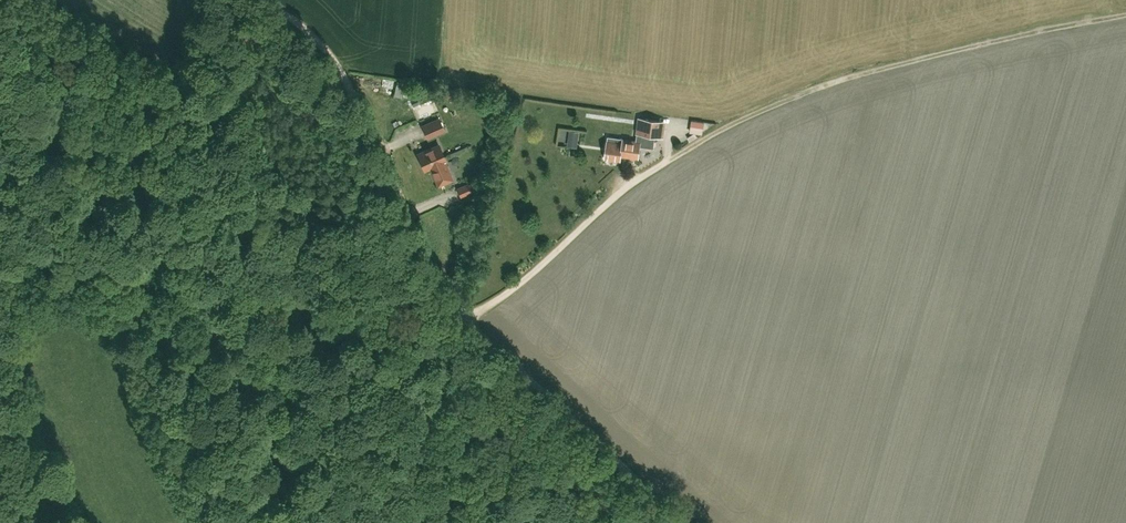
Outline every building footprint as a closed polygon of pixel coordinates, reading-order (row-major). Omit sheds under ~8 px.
[(452,96),(453,89),(440,88),(439,95),(452,96)] [(637,158),(639,146),(652,148),(654,136),(663,137),(665,121),(638,117),(634,141),(622,139),(622,138),(606,136),(603,157),(619,160),(620,155),(637,158)] [(686,117),(683,130),(697,133),(700,120),(686,117)] [(443,130),(438,118),(421,125),(426,138),(443,130)] [(562,141),(571,144),(576,131),(566,128),(562,141)] [(445,160),(437,145),(416,154),(423,170),(429,167),(437,185),(451,179),(443,161),(445,160)] [(447,154),(448,157),(469,149),(467,145),(447,154)] [(474,191),(470,183),(458,189),(462,197),(474,191)]
